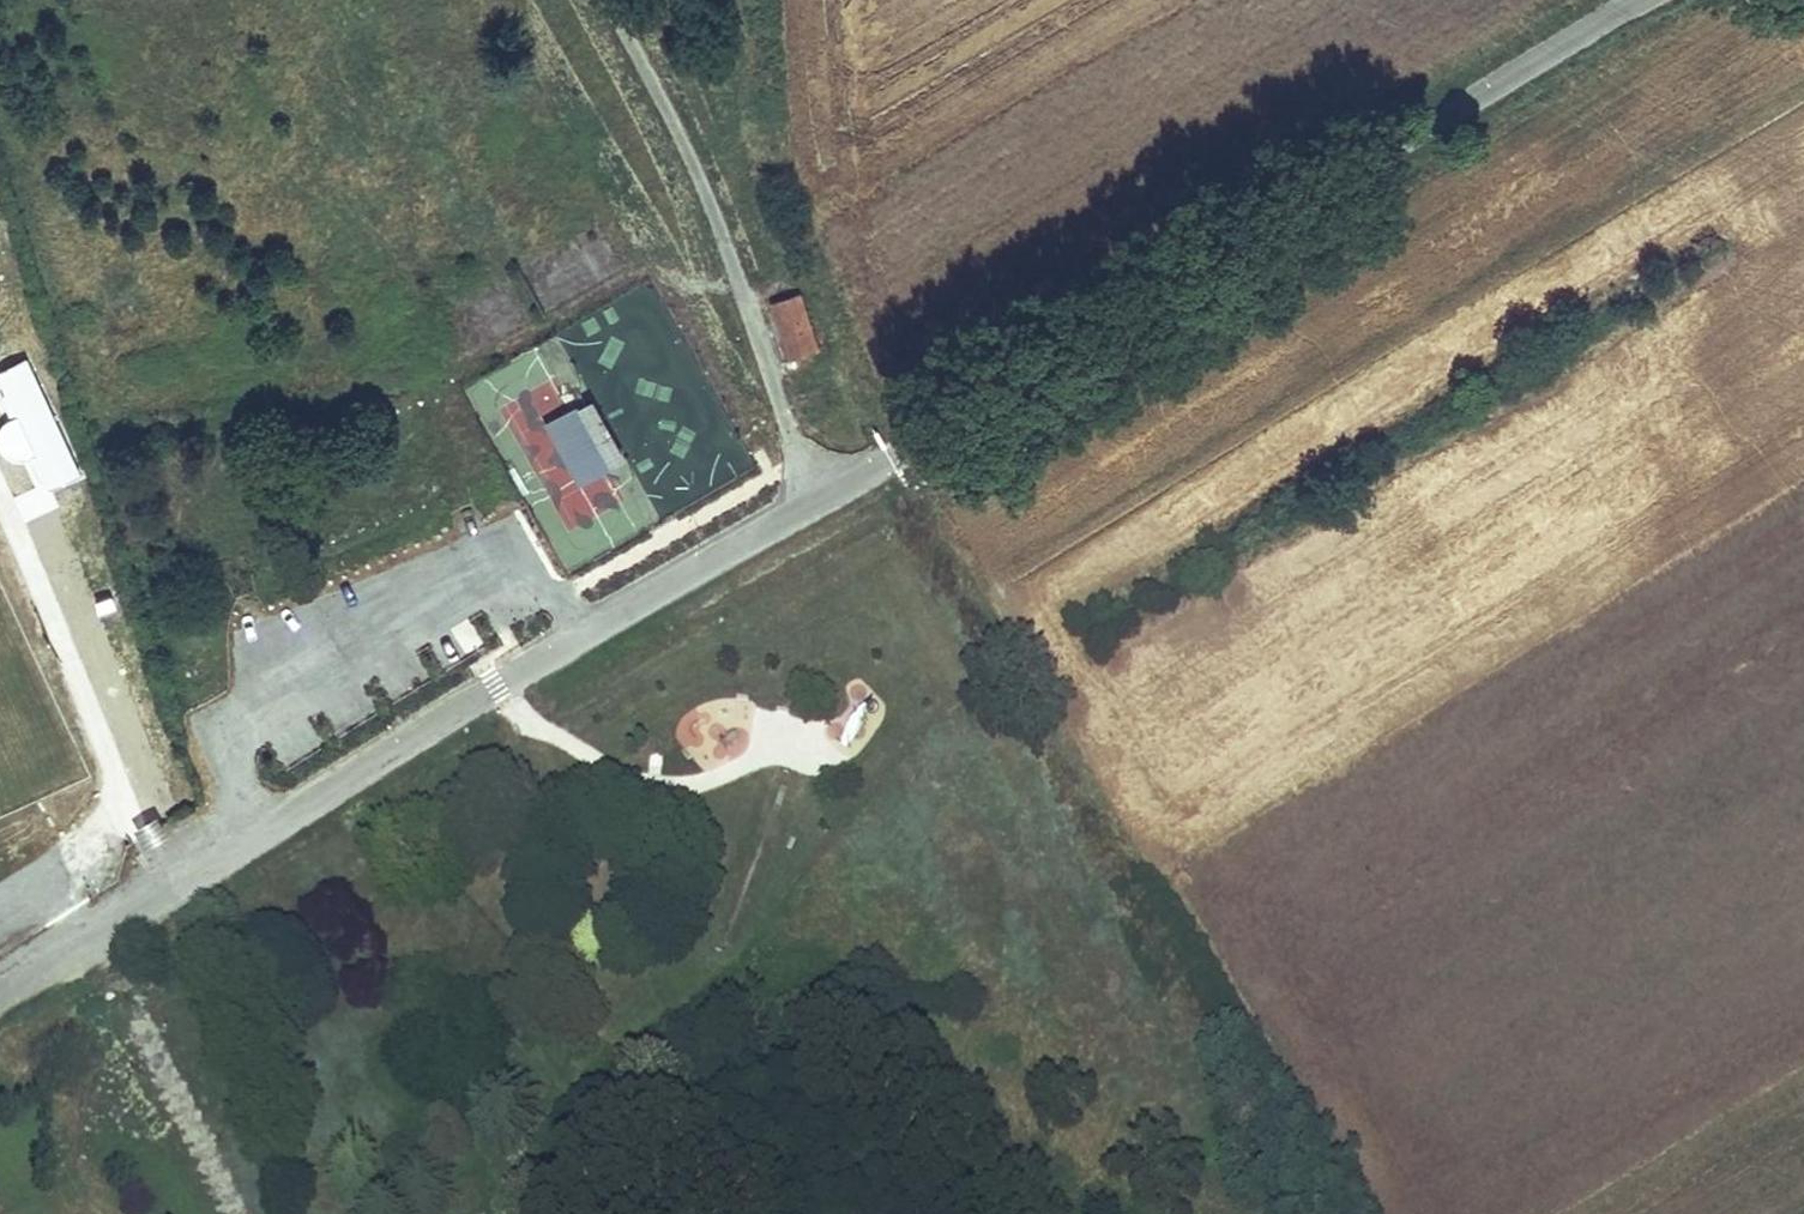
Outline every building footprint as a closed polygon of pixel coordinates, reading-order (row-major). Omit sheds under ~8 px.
[(573,255),(539,270),(554,304),(589,289),(573,255)] [(770,302),(777,323),(789,319),(794,334),(781,338),(788,358),(818,349),(800,293),(770,302)] [(789,319),(777,323),(781,338),(794,334),(789,319)] [(79,475),(26,355),(0,366),(0,394),(15,429),(18,427),(45,490),(79,475)] [(546,423),(581,485),(626,460),(591,398),(546,423)]
